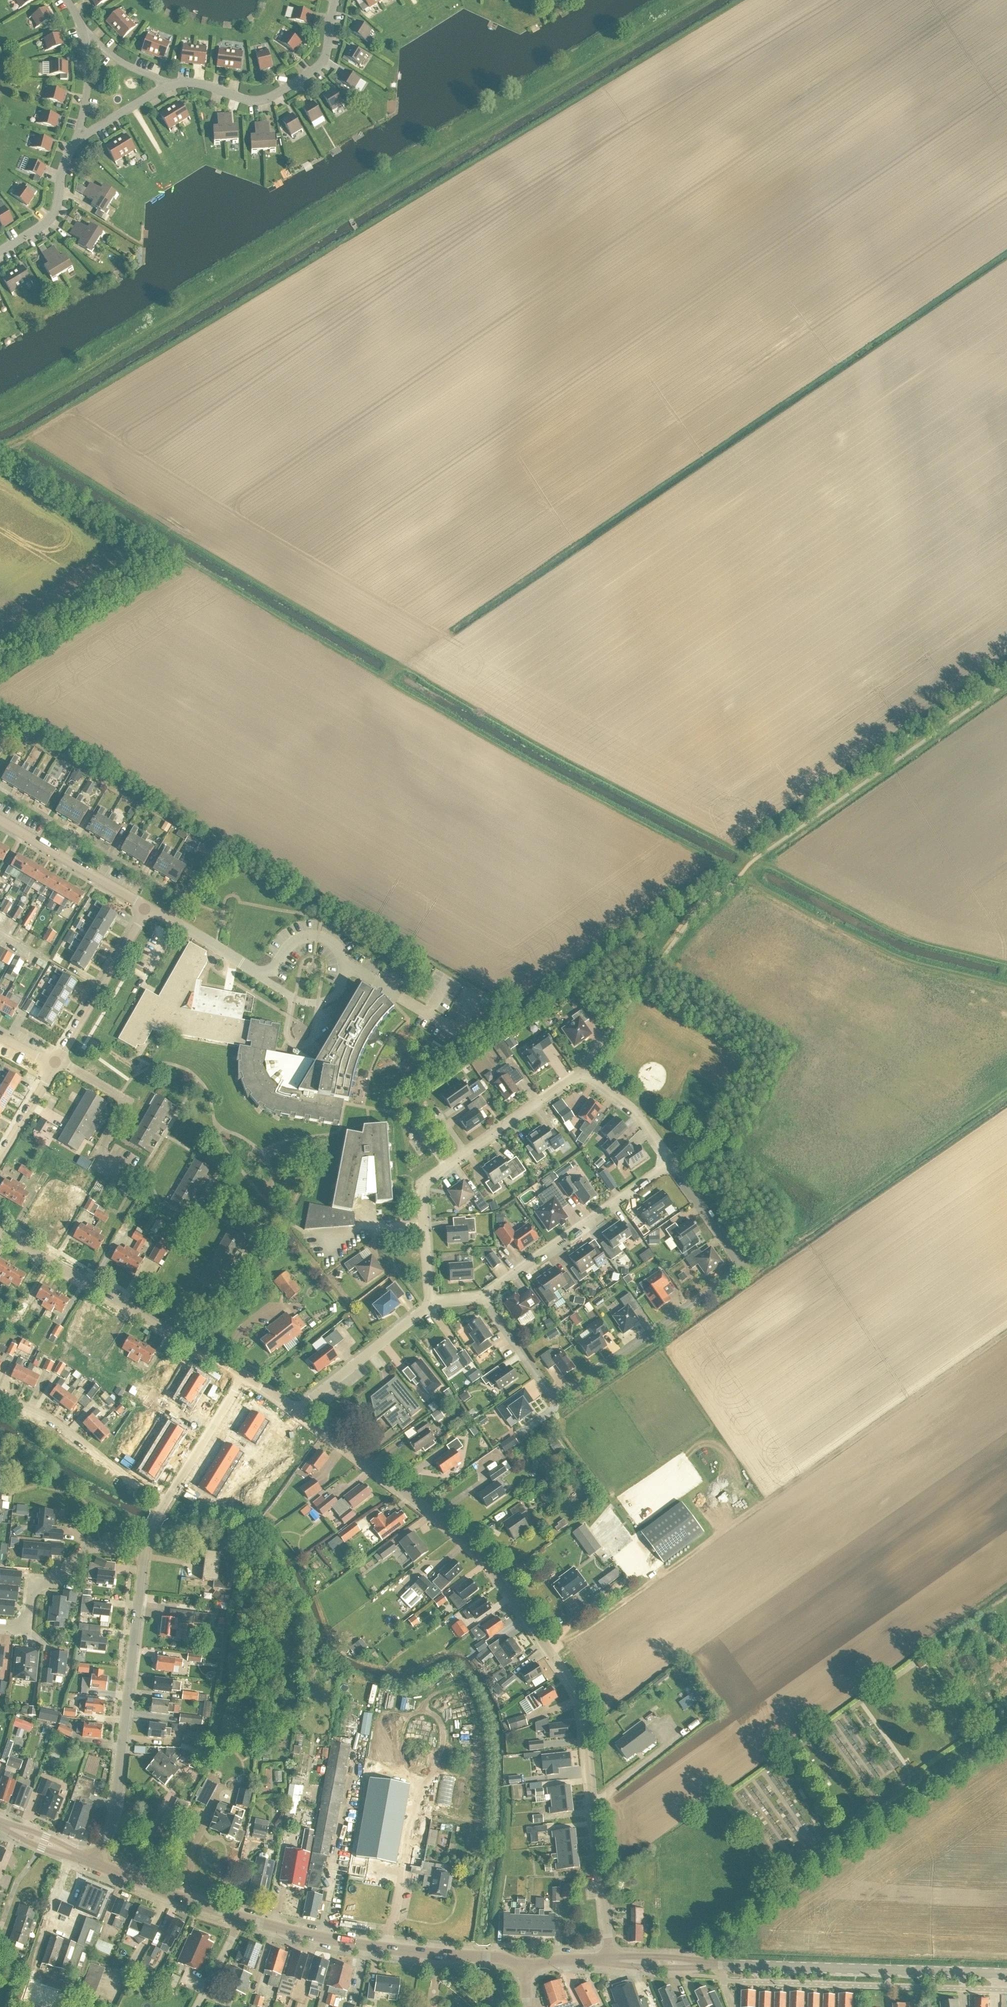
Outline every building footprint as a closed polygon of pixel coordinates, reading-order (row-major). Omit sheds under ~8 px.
[(21,9),(36,0),(15,0),(21,9)] [(369,9),(379,3),(377,0),(363,0),(369,9)] [(47,9),(31,18),(38,28),(53,19),(47,9)] [(294,9),(291,21),(308,26),(311,14),(294,9)] [(119,11),(106,23),(114,31),(127,19),(119,11)] [(127,19),(114,31),(122,40),(135,28),(127,19)] [(356,22),(350,32),(365,42),(371,32),(356,22)] [(294,54),(301,44),(287,33),(280,43),(294,54)] [(60,35),(44,40),(47,52),(64,46),(60,35)] [(147,36),(141,53),(152,57),(158,40),(147,36)] [(158,40),(152,57),(163,61),(169,44),(158,40)] [(183,46),(181,64),(193,65),(195,48),(183,46)] [(350,47),(344,57),(359,66),(365,56),(350,47)] [(195,48),(193,65),(204,66),(206,49),(195,48)] [(219,51),(217,68),(228,69),(230,52),(219,51)] [(230,52),(228,69),(240,71),(242,53),(230,52)] [(267,52),(256,54),(260,72),(272,69),(267,52)] [(67,64),(49,64),(49,76),(67,76),(67,64)] [(344,72),(338,82),(353,91),(359,81),(344,72)] [(48,89),(45,100),(62,105),(65,93),(48,89)] [(333,90),(323,97),(332,112),(342,105),(333,90)] [(169,109),(179,124),(189,118),(179,103),(169,109)] [(312,103),(302,109),(311,124),(322,118),(312,103)] [(169,109),(160,115),(169,130),(179,124),(169,109)] [(41,113),(38,125),(56,129),(59,117),(41,113)] [(217,119),(218,129),(213,129),(214,146),(219,146),(219,143),(226,142),(224,115),(217,116),(217,119)] [(224,115),(226,142),(232,142),(233,145),(238,144),(237,127),(232,128),(231,118),(231,115),(224,115)] [(292,115),(282,121),(291,137),(301,130),(292,115)] [(261,124),(255,125),(255,128),(255,138),(250,138),(252,155),(257,155),(257,152),(263,151),(261,124)] [(268,124),(261,124),(263,151),(270,151),(270,154),(275,153),(274,136),(269,137),(268,127),(268,124)] [(116,142),(125,157),(135,151),(126,136),(116,142)] [(35,137),(32,149),(49,153),(52,142),(35,137)] [(116,142),(106,148),(115,163),(125,157),(116,142)] [(29,161),(24,172),(35,177),(41,179),(45,168),(29,161)] [(87,190),(110,204),(113,199),(116,200),(119,196),(104,187),(102,191),(93,186),(90,185),(87,190)] [(20,187),(12,196),(27,207),(34,197),(20,187)] [(86,198),(94,203),(92,207),(106,216),(109,212),(106,210),(110,204),(87,190),(83,196),(86,198)] [(1,202),(0,203),(0,224),(3,229),(13,223),(1,202)] [(77,224),(74,229),(97,244),(100,238),(103,239),(105,235),(91,226),(88,230),(80,225),(77,224)] [(81,242),(78,246),(93,255),(96,251),(93,249),(97,244),(74,229),(70,235),(73,237),(81,242)] [(44,258),(49,266),(44,269),(53,283),(58,280),(56,278),(67,271),(69,274),(73,271),(65,256),(60,259),(55,251),(54,248),(42,255),(44,258)] [(22,267),(12,273),(21,288),(31,282),(22,267)] [(12,273),(2,279),(11,294),(21,288),(12,273)] [(13,767),(18,759),(13,757),(9,765),(10,766),(1,781),(11,787),(21,772),(20,771),(13,767)] [(20,771),(21,772),(11,787),(22,794),(32,778),(30,777),(24,774),(29,765),(24,763),(20,771)] [(35,780),(40,772),(35,769),(30,777),(32,778),(22,794),(33,800),(42,784),(41,784),(35,780)] [(69,780),(77,785),(82,776),(74,771),(69,780)] [(46,776),(41,784),(42,784),(33,800),(45,807),(54,791),(46,786),(50,778),(46,776)] [(88,782),(82,792),(88,795),(94,786),(88,782)] [(67,799),(72,791),(68,789),(63,797),(64,797),(55,813),(66,819),(75,804),(74,803),(67,799)] [(87,810),(78,805),(83,797),(78,795),(74,803),(75,804),(66,819),(78,826),(87,810)] [(108,823),(106,822),(100,818),(105,811),(100,808),(96,816),(97,816),(88,832),(99,839),(108,823)] [(106,822),(108,823),(99,839),(110,845),(120,830),(111,825),(116,817),(111,814),(106,822)] [(130,836),(121,852),(132,858),(141,842),(140,841),(133,837),(137,830),(133,827),(129,835),(130,836)] [(144,844),(148,836),(144,834),(140,841),(141,842),(132,858),(143,865),(153,849),(144,844)] [(196,850),(199,844),(187,837),(184,843),(196,850)] [(2,862),(9,851),(0,846),(0,861),(2,862)] [(173,861),(172,860),(165,857),(170,849),(166,847),(161,854),(162,855),(153,871),(164,877),(173,861)] [(172,860),(173,861),(164,877),(175,884),(185,868),(176,863),(181,856),(176,853),(172,860)] [(9,867),(4,874),(8,876),(12,869),(20,873),(21,874),(28,862),(17,856),(10,867),(9,867)] [(21,874),(20,873),(16,880),(19,882),(23,875),(30,880),(32,881),(39,869),(28,862),(21,874)] [(30,880),(26,886),(30,889),(34,882),(41,886),(43,887),(50,875),(39,869),(32,881),(30,880)] [(41,886),(37,893),(41,895),(45,888),(53,893),(54,894),(61,882),(50,875),(43,887),(41,886)] [(53,893),(49,900),(52,902),(56,895),(64,899),(65,900),(72,888),(61,882),(54,894),(53,893)] [(64,899),(60,906),(64,909),(68,902),(77,907),(84,895),(72,888),(65,900),(64,899)] [(12,904),(6,901),(0,911),(0,914),(5,916),(12,904)] [(97,918),(96,919),(110,927),(116,916),(103,909),(104,907),(96,902),(93,907),(101,911),(97,918)] [(15,922),(22,910),(16,907),(9,919),(15,922)] [(22,925),(26,928),(37,910),(33,907),(22,925)] [(90,930),(103,938),(110,927),(96,919),(97,918),(90,913),(87,917),(95,922),(91,929),(90,930)] [(83,924),(81,928),(88,933),(84,939),(83,941),(97,949),(103,938),(90,930),(91,929),(83,924)] [(49,929),(42,940),(50,945),(56,934),(49,929)] [(65,941),(72,944),(77,933),(71,929),(65,941)] [(77,952),(91,959),(97,949),(83,941),(84,939),(77,935),(74,939),(82,944),(78,950),(77,952)] [(299,1060),(299,1056),(293,1054),(293,1059),(275,1056),(280,1027),(251,1022),(251,1023),(242,1021),(247,997),(201,988),(202,982),(198,982),(198,980),(208,963),(207,958),(205,957),(207,954),(190,944),(159,998),(147,991),(119,1040),(136,1050),(138,1047),(140,1048),(144,1046),(153,1031),(240,1048),(238,1057),(238,1064),(238,1076),(241,1082),(245,1093),(250,1097),(257,1107),(263,1109),(274,1116),(280,1116),(339,1127),(344,1102),(348,1103),(352,1080),(354,1074),(356,1067),(359,1059),(362,1051),(366,1043),(371,1036),(376,1029),(380,1024),(386,1017),(393,1010),(382,999),(381,1000),(380,999),(381,997),(381,995),(380,993),(378,993),(377,994),(375,996),(361,987),(315,1064),(299,1060)] [(70,946),(68,950),(76,954),(70,964),(84,971),(91,959),(77,952),(78,950),(70,946)] [(5,951),(0,960),(0,961),(7,965),(13,955),(5,951)] [(16,980),(25,962),(15,957),(6,975),(16,980)] [(54,973),(62,978),(58,985),(57,986),(70,994),(77,984),(63,976),(64,974),(57,969),(54,973)] [(51,996),(50,997),(64,1005),(70,994),(57,986),(58,985),(50,980),(47,984),(55,989),(51,996)] [(45,1007),(44,1009),(57,1016),(64,1005),(50,997),(51,996),(44,991),(41,995),(49,1000),(45,1007)] [(6,1001),(0,1011),(0,1013),(11,1019),(18,1007),(8,1002),(12,995),(8,993),(4,1000),(6,1001)] [(28,1000),(22,1011),(29,1015),(35,1004),(28,1000)] [(42,1011),(37,1019),(51,1027),(57,1016),(44,1009),(45,1007),(37,1002),(35,1006),(42,1011)] [(581,1011),(571,1018),(574,1022),(563,1030),(574,1046),(590,1035),(583,1024),(588,1020),(581,1011)] [(545,1034),(532,1043),(534,1046),(522,1055),(535,1073),(549,1063),(541,1052),(552,1044),(545,1034)] [(497,1051),(504,1062),(514,1055),(506,1045),(497,1051)] [(507,1065),(496,1073),(501,1080),(494,1084),(506,1101),(518,1092),(514,1086),(523,1080),(516,1070),(513,1072),(507,1065)] [(8,1076),(4,1083),(3,1085),(14,1091),(21,1080),(10,1074),(11,1072),(3,1068),(1,1072),(8,1076)] [(8,1102),(14,1091),(3,1085),(4,1083),(0,1081),(0,1086),(2,1087),(0,1090),(0,1098),(8,1102)] [(461,1082),(441,1096),(451,1109),(467,1098),(470,1103),(486,1092),(478,1082),(467,1090),(461,1082)] [(93,1124),(106,1103),(87,1092),(58,1141),(76,1152),(84,1139),(88,1141),(97,1126),(93,1124)] [(150,1108),(165,1117),(171,1120),(173,1115),(168,1112),(172,1105),(157,1096),(150,1108)] [(467,1107),(471,1113),(459,1121),(467,1133),(484,1121),(477,1112),(486,1106),(480,1098),(467,1107)] [(578,1117),(585,1122),(579,1131),(589,1137),(597,1126),(592,1122),(601,1109),(589,1100),(578,1117)] [(143,1119),(158,1128),(164,1131),(166,1127),(161,1124),(165,1117),(150,1108),(143,1119)] [(573,1118),(567,1108),(558,1115),(564,1124),(573,1118)] [(619,1147),(614,1142),(627,1130),(615,1118),(600,1132),(608,1141),(601,1148),(609,1157),(619,1147)] [(154,1135),(158,1128),(143,1119),(136,1130),(151,1139),(157,1143),(160,1138),(154,1135)] [(562,1123),(556,1126),(562,1136),(567,1132),(562,1123)] [(375,1204),(391,1203),(386,1126),(368,1127),(363,1127),(361,1136),(346,1133),(331,1209),(309,1205),(304,1230),(355,1227),(354,1213),(351,1213),(354,1198),(375,1197),(375,1204)] [(534,1132),(546,1150),(551,1146),(555,1151),(564,1145),(556,1134),(551,1138),(543,1127),(541,1129),(540,1128),(534,1132)] [(153,1150),(147,1146),(151,1139),(136,1130),(129,1142),(150,1154),(153,1150)] [(529,1137),(526,1139),(534,1150),(529,1153),(536,1164),(545,1158),(541,1153),(546,1150),(534,1132),(528,1136),(529,1137)] [(630,1170),(647,1158),(638,1147),(634,1150),(628,1142),(620,1149),(610,1159),(614,1164),(617,1162),(620,1166),(625,1162),(630,1170)] [(490,1163),(503,1180),(508,1176),(512,1181),(525,1172),(522,1167),(516,1171),(512,1165),(507,1169),(499,1158),(497,1160),(496,1158),(490,1163)] [(206,1176),(210,1169),(195,1160),(188,1171),(203,1180),(208,1184),(211,1179),(206,1176)] [(490,1163),(484,1167),(485,1168),(482,1170),(490,1181),(485,1184),(492,1195),(501,1189),(498,1184),(503,1180),(490,1163)] [(570,1172),(566,1166),(555,1174),(559,1179),(570,1172)] [(22,1167),(20,1172),(29,1177),(32,1172),(22,1167)] [(599,1175),(605,1184),(612,1180),(605,1170),(599,1175)] [(181,1183),(196,1192),(201,1195),(204,1191),(199,1187),(203,1180),(188,1171),(181,1183)] [(44,1185),(50,1175),(44,1172),(39,1182),(44,1185)] [(569,1178),(559,1185),(568,1198),(574,1194),(576,1196),(576,1195),(584,1206),(596,1197),(588,1185),(588,1184),(584,1178),(574,1185),(569,1178)] [(0,1187),(0,1195),(8,1200),(16,1187),(4,1180),(0,1187)] [(463,1182),(448,1192),(453,1200),(451,1201),(456,1209),(465,1203),(465,1202),(473,1197),(473,1196),(471,1193),(463,1182)] [(174,1194),(189,1203),(195,1206),(197,1202),(192,1199),(196,1192),(181,1183),(174,1194)] [(61,1186),(57,1194),(69,1201),(73,1194),(61,1186)] [(566,1218),(555,1203),(562,1198),(553,1186),(537,1197),(544,1207),(535,1213),(548,1231),(566,1218)] [(16,1187),(8,1200),(21,1207),(28,1194),(16,1187)] [(473,1196),(473,1197),(476,1202),(474,1203),(481,1213),(488,1208),(476,1190),(471,1193),(473,1196)] [(71,1201),(81,1206),(87,1196),(78,1191),(71,1201)] [(640,1213),(649,1227),(660,1220),(657,1215),(671,1205),(662,1192),(643,1205),(646,1209),(640,1213)] [(174,1194),(167,1205),(188,1218),(191,1213),(185,1210),(189,1203),(174,1194)] [(91,1200),(85,1207),(106,1223),(112,1216),(91,1200)] [(42,1202),(34,1215),(46,1222),(54,1209),(42,1202)] [(54,1209),(46,1223),(59,1230),(66,1217),(54,1209)] [(640,1230),(646,1223),(640,1217),(633,1223),(640,1230)] [(446,1229),(447,1244),(467,1242),(466,1234),(475,1234),(474,1220),(465,1220),(465,1218),(452,1219),(453,1228),(446,1229)] [(693,1236),(699,1232),(694,1225),(693,1225),(690,1221),(678,1229),(675,1224),(665,1231),(670,1239),(676,1234),(683,1243),(676,1248),(682,1255),(698,1243),(693,1236)] [(611,1228),(621,1244),(631,1237),(620,1222),(611,1228)] [(80,1225),(72,1238),(84,1245),(92,1232),(80,1225)] [(495,1233),(506,1248),(513,1242),(519,1251),(537,1239),(528,1226),(514,1235),(507,1225),(495,1233)] [(617,1247),(621,1244),(611,1228),(601,1235),(609,1245),(603,1250),(611,1261),(621,1253),(617,1247)] [(222,1241),(237,1250),(243,1254),(245,1249),(240,1246),(243,1239),(228,1230),(222,1241)] [(92,1232),(85,1245),(97,1252),(104,1239),(92,1232)] [(660,1237),(650,1237),(650,1245),(660,1245),(660,1237)] [(238,1261),(233,1258),(237,1250),(222,1241),(215,1253),(230,1262),(235,1265),(238,1261)] [(157,1244),(148,1259),(159,1265),(168,1250),(157,1244)] [(578,1252),(590,1268),(595,1264),(598,1269),(608,1262),(599,1250),(593,1254),(587,1245),(578,1252)] [(118,1247),(110,1260),(122,1267),(130,1254),(118,1247)] [(698,1250),(685,1259),(692,1269),(698,1265),(706,1275),(721,1264),(710,1249),(702,1255),(698,1250)] [(578,1252),(569,1258),(575,1267),(570,1270),(579,1283),(588,1276),(584,1272),(590,1268),(578,1252)] [(208,1264),(223,1273),(229,1277),(232,1272),(226,1269),(230,1262),(215,1253),(208,1264)] [(130,1254),(122,1267),(135,1274),(142,1261),(130,1254)] [(485,1259),(493,1269),(500,1264),(493,1254),(485,1259)] [(359,1255),(344,1265),(349,1272),(355,1268),(366,1284),(383,1273),(371,1256),(364,1261),(359,1255)] [(12,1268),(0,1261),(0,1277),(5,1280),(12,1268)] [(208,1264),(198,1282),(218,1294),(225,1283),(219,1280),(223,1273),(208,1264)] [(464,1264),(449,1265),(450,1282),(472,1280),(471,1266),(465,1266),(464,1264)] [(25,1276),(12,1268),(5,1280),(18,1288),(25,1276)] [(554,1268),(545,1275),(557,1291),(562,1288),(565,1292),(575,1285),(566,1273),(560,1277),(554,1268)] [(287,1272),(274,1283),(289,1302),(302,1292),(287,1272)] [(659,1272),(648,1279),(653,1286),(644,1292),(657,1311),(670,1301),(661,1289),(668,1285),(659,1272)] [(542,1290),(537,1293),(548,1307),(556,1301),(552,1295),(557,1291),(545,1275),(536,1281),(542,1290)] [(395,1302),(404,1295),(394,1284),(386,1291),(389,1294),(373,1307),(376,1311),(374,1312),(378,1321),(390,1315),(389,1313),(399,1306),(395,1302)] [(56,1293),(43,1286),(35,1298),(48,1306),(56,1293)] [(529,1310),(539,1303),(530,1291),(518,1299),(516,1295),(504,1304),(511,1314),(510,1315),(515,1322),(530,1312),(529,1310)] [(68,1301),(56,1293),(48,1306),(61,1313),(68,1301)] [(619,1327),(618,1328),(623,1335),(634,1327),(634,1326),(639,1322),(630,1309),(637,1304),(629,1294),(619,1301),(625,1308),(612,1317),(619,1327)] [(594,1303),(598,1308),(605,1304),(601,1298),(594,1303)] [(91,1331),(99,1319),(86,1311),(78,1324),(91,1331)] [(583,1322),(577,1314),(571,1318),(577,1327),(583,1322)] [(269,1335),(260,1342),(270,1355),(276,1351),(277,1352),(283,1347),(284,1348),(302,1335),(286,1315),(266,1330),(269,1335)] [(112,1326),(99,1319),(91,1331),(104,1339),(112,1326)] [(475,1343),(471,1346),(478,1357),(492,1347),(487,1340),(491,1337),(479,1319),(468,1327),(472,1333),(469,1335),(475,1343)] [(588,1328),(593,1335),(578,1345),(588,1358),(599,1350),(600,1351),(606,1346),(600,1338),(608,1332),(599,1320),(588,1328)] [(59,1324),(49,1338),(55,1342),(65,1328),(59,1324)] [(556,1328),(546,1335),(549,1341),(559,1334),(556,1328)] [(327,1346),(308,1360),(318,1373),(337,1358),(331,1350),(337,1345),(329,1336),(323,1341),(327,1346)] [(135,1357),(142,1344),(129,1337),(122,1349),(135,1357)] [(17,1350),(28,1355),(33,1345),(22,1340),(17,1350)] [(448,1341),(434,1351),(446,1369),(457,1361),(463,1369),(472,1363),(464,1352),(458,1356),(448,1341)] [(11,1344),(6,1354),(12,1357),(17,1347),(11,1344)] [(155,1352),(142,1344),(135,1357),(148,1364),(155,1352)] [(551,1350),(540,1357),(549,1370),(555,1366),(563,1377),(575,1369),(563,1352),(556,1357),(551,1350)] [(15,1366),(16,1367),(11,1378),(22,1384),(28,1372),(26,1372),(19,1368),(23,1361),(18,1359),(15,1366)] [(49,1374),(54,1363),(47,1360),(43,1370),(49,1374)] [(410,1368),(411,1370),(410,1371),(407,1368),(401,1373),(410,1383),(411,1382),(415,1387),(419,1384),(429,1396),(441,1386),(420,1361),(410,1368)] [(66,1366),(60,1363),(54,1373),(60,1377),(60,1376),(64,1370),(66,1366)] [(28,1372),(22,1384),(34,1389),(39,1378),(30,1374),(34,1366),(30,1364),(26,1372),(28,1372)] [(498,1375),(494,1370),(483,1377),(481,1379),(485,1386),(488,1384),(491,1388),(495,1385),(499,1390),(516,1379),(508,1368),(498,1375)] [(64,1370),(60,1376),(67,1380),(70,1374),(64,1370)] [(193,1375),(186,1387),(198,1394),(205,1382),(193,1375)] [(421,1410),(395,1378),(385,1386),(386,1388),(384,1389),(383,1388),(370,1398),(374,1415),(379,1413),(382,1416),(374,1423),(382,1417),(392,1429),(397,1425),(402,1431),(414,1421),(411,1418),(421,1410)] [(56,1386),(57,1387),(49,1397),(59,1404),(67,1394),(66,1394),(60,1389),(65,1382),(61,1380),(56,1386)] [(84,1395),(89,1399),(97,1388),(92,1384),(84,1395)] [(66,1394),(67,1394),(59,1404),(70,1412),(77,1402),(70,1396),(75,1390),(71,1387),(66,1394)] [(186,1387),(178,1399),(191,1406),(198,1394),(186,1387)] [(444,1393),(450,1401),(455,1398),(449,1390),(444,1393)] [(524,1403),(530,1399),(523,1390),(496,1409),(500,1414),(511,1413),(518,1423),(532,1413),(524,1403)] [(97,1410),(91,1415),(91,1416),(83,1425),(92,1434),(100,1426),(100,1425),(99,1424),(94,1419),(100,1413),(97,1410)] [(444,1418),(439,1411),(432,1416),(437,1423),(444,1418)] [(251,1412),(244,1423),(262,1434),(269,1423),(251,1412)] [(100,1426),(92,1434),(100,1443),(109,1435),(102,1428),(108,1422),(105,1419),(99,1424),(100,1425),(100,1426)] [(156,1434),(159,1429),(148,1421),(144,1427),(156,1434)] [(244,1423),(237,1434),(255,1445),(262,1434),(244,1423)] [(418,1435),(408,1442),(415,1453),(422,1449),(424,1452),(435,1445),(433,1441),(434,1440),(427,1429),(429,1428),(425,1423),(415,1430),(418,1435)] [(474,1425),(469,1429),(474,1436),(479,1432),(474,1425)] [(171,1426),(163,1438),(175,1445),(183,1433),(171,1426)] [(285,1443),(291,1434),(283,1430),(277,1439),(285,1443)] [(514,1436),(500,1445),(505,1452),(518,1443),(514,1436)] [(163,1438),(156,1449),(168,1457),(175,1445),(163,1438)] [(449,1452),(435,1462),(443,1474),(461,1462),(455,1453),(462,1448),(456,1439),(446,1447),(449,1452)] [(116,1459),(122,1462),(124,1457),(132,1461),(137,1450),(123,1444),(116,1459)] [(226,1444),(219,1455),(237,1466),(244,1455),(226,1444)] [(156,1449),(149,1461),(161,1468),(168,1457),(156,1449)] [(307,1463),(301,1470),(308,1475),(313,1468),(318,1472),(328,1458),(318,1451),(309,1464),(307,1463)] [(219,1455),(212,1466),(230,1477),(237,1466),(219,1455)] [(149,1461),(141,1473),(154,1480),(161,1468),(149,1461)] [(487,1474),(492,1482),(507,1472),(501,1464),(487,1474)] [(212,1466),(205,1476),(223,1488),(230,1477),(212,1466)] [(205,1476),(198,1488),(216,1499),(223,1488),(205,1476)] [(313,1479),(300,1489),(308,1500),(321,1490),(313,1479)] [(496,1482),(478,1495),(487,1507),(505,1495),(496,1482)] [(344,1498),(345,1500),(343,1501),(341,1499),(337,1502),(332,1495),(325,1501),(322,1497),(313,1504),(322,1516),(332,1508),(339,1517),(339,1518),(344,1525),(355,1516),(349,1509),(351,1507),(353,1509),(370,1495),(368,1493),(370,1492),(364,1485),(360,1489),(358,1486),(344,1498)] [(520,1503),(509,1511),(513,1517),(503,1524),(514,1540),(522,1535),(521,1534),(529,1529),(520,1516),(526,1512),(520,1503)] [(18,1513),(28,1515),(30,1506),(19,1504),(18,1513)] [(683,1504),(642,1534),(664,1563),(705,1533),(683,1504)] [(320,1518),(313,1510),(308,1514),(314,1522),(320,1518)] [(61,1531),(52,1530),(54,1512),(38,1511),(36,1535),(43,1536),(43,1539),(62,1541),(63,1534),(61,1531)] [(402,1522),(405,1520),(400,1513),(396,1516),(395,1513),(387,1519),(382,1513),(369,1522),(372,1526),(373,1525),(374,1526),(373,1527),(374,1529),(373,1530),(381,1541),(404,1524),(402,1522)] [(354,1522),(337,1535),(344,1544),(360,1531),(354,1522)] [(590,1555),(601,1547),(584,1525),(574,1532),(590,1555)] [(413,1533),(399,1544),(413,1563),(427,1552),(413,1533)] [(391,1542),(377,1553),(383,1560),(397,1550),(391,1542)] [(24,1543),(22,1559),(49,1562),(50,1556),(62,1557),(63,1545),(51,1543),(51,1546),(24,1543)] [(232,1578),(227,1578),(228,1569),(226,1568),(226,1563),(220,1563),(221,1554),(205,1552),(202,1581),(214,1582),(213,1588),(231,1590),(232,1578)] [(96,1559),(94,1565),(90,1564),(89,1580),(97,1581),(96,1585),(113,1587),(114,1574),(104,1572),(107,1563),(96,1559)] [(462,1571),(453,1561),(440,1573),(440,1574),(437,1577),(437,1578),(432,1584),(440,1593),(450,1584),(449,1583),(462,1571)] [(560,1580),(552,1586),(563,1601),(578,1590),(579,1591),(586,1585),(573,1568),(559,1579),(560,1580)] [(18,1588),(20,1589),(20,1588),(21,1573),(0,1571),(0,1572),(0,1586),(18,1588)] [(432,1585),(423,1576),(410,1589),(419,1598),(432,1585)] [(454,1590),(455,1591),(452,1593),(454,1595),(449,1599),(458,1610),(466,1604),(463,1601),(477,1590),(468,1579),(454,1590)] [(15,1602),(14,1603),(16,1603),(17,1602),(18,1588),(0,1586),(0,1601),(15,1602)] [(55,1623),(54,1628),(63,1628),(64,1620),(68,1620),(70,1603),(76,1604),(77,1593),(63,1592),(62,1599),(53,1598),(52,1608),(49,1608),(48,1622),(55,1623)] [(438,1608),(447,1602),(442,1595),(433,1602),(438,1608)] [(109,1618),(111,1607),(94,1605),(94,1606),(91,1606),(92,1598),(82,1597),(81,1605),(87,1606),(86,1614),(93,1615),(93,1616),(109,1618)] [(468,1608),(469,1609),(465,1611),(470,1618),(473,1616),(476,1620),(491,1610),(482,1598),(468,1608)] [(13,1617),(14,1603),(15,1602),(0,1601),(0,1616),(13,1617)] [(160,1636),(160,1637),(174,1639),(176,1621),(193,1623),(194,1613),(171,1610),(170,1619),(162,1619),(161,1629),(159,1629),(159,1636),(160,1636)] [(247,1615),(238,1613),(235,1626),(245,1627),(247,1615)] [(417,1616),(411,1619),(415,1626),(421,1623),(417,1616)] [(482,1628),(479,1631),(483,1637),(486,1635),(489,1639),(504,1629),(496,1617),(481,1627),(482,1628)] [(469,1632),(461,1621),(451,1628),(459,1639),(469,1632)] [(89,1632),(90,1626),(79,1625),(78,1631),(82,1632),(80,1650),(105,1653),(107,1640),(99,1639),(100,1634),(89,1632)] [(509,1660),(520,1652),(510,1638),(499,1646),(501,1649),(496,1652),(506,1666),(511,1662),(509,1660)] [(359,1652),(368,1647),(363,1639),(354,1645),(359,1652)] [(473,1647),(478,1653),(487,1647),(483,1641),(473,1647)] [(14,1676),(23,1677),(23,1680),(35,1681),(37,1652),(30,1651),(30,1652),(17,1651),(14,1676)] [(484,1665),(493,1657),(487,1651),(478,1659),(484,1665)] [(42,1670),(41,1684),(52,1685),(53,1675),(65,1676),(67,1654),(51,1653),(49,1671),(42,1670)] [(187,1662),(201,1664),(202,1656),(188,1654),(187,1662)] [(155,1669),(155,1671),(173,1673),(173,1666),(182,1668),(183,1660),(174,1659),(174,1660),(157,1658),(156,1665),(154,1665),(154,1669),(155,1669)] [(916,1661),(921,1668),(925,1665),(920,1658),(916,1661)] [(535,1663),(520,1673),(527,1685),(542,1675),(535,1663)] [(102,1678),(103,1672),(94,1671),(93,1677),(91,1677),(90,1690),(106,1691),(108,1679),(102,1678)] [(503,1690),(515,1679),(510,1673),(498,1684),(503,1690)] [(172,1682),(172,1681),(154,1679),(153,1691),(170,1693),(171,1690),(177,1691),(178,1683),(172,1682)] [(549,1703),(557,1698),(549,1686),(536,1695),(534,1693),(525,1699),(532,1711),(541,1705),(543,1707),(544,1706),(545,1708),(550,1704),(549,1703)] [(699,1691),(690,1698),(693,1702),(702,1696),(699,1691)] [(198,1694),(183,1692),(182,1700),(197,1702),(206,1702),(207,1696),(198,1695),(198,1694)] [(85,1710),(84,1714),(92,1715),(92,1713),(103,1714),(105,1703),(86,1700),(86,1701),(80,1701),(79,1709),(85,1710)] [(168,1704),(168,1702),(152,1700),(150,1713),(167,1715),(167,1713),(173,1713),(175,1705),(168,1704)] [(657,1711),(663,1718),(669,1713),(663,1706),(657,1711)] [(40,1709),(38,1719),(57,1723),(59,1713),(40,1709)] [(63,1716),(75,1718),(76,1710),(64,1709),(63,1716)] [(179,1723),(191,1724),(202,1726),(203,1718),(192,1716),(180,1715),(179,1723)] [(510,1731),(527,1725),(524,1715),(507,1721),(510,1731)] [(550,1739),(567,1737),(566,1723),(548,1725),(548,1720),(535,1724),(535,1732),(544,1731),(544,1734),(549,1734),(550,1739)] [(626,1739),(617,1746),(628,1760),(637,1753),(638,1755),(646,1749),(647,1750),(657,1742),(643,1723),(624,1737),(626,1739)] [(83,1734),(82,1738),(100,1740),(102,1726),(84,1724),(83,1726),(78,1725),(77,1734),(83,1734)] [(164,1728),(165,1726),(149,1724),(147,1737),(163,1739),(163,1736),(170,1737),(171,1729),(164,1728)] [(57,1732),(70,1738),(73,1731),(60,1725),(57,1732)] [(207,1737),(186,1730),(181,1744),(202,1751),(207,1737)] [(542,1741),(528,1743),(529,1752),(543,1750),(542,1741)] [(342,1805),(346,1781),(352,1748),(332,1744),(320,1814),(309,1872),(311,1872),(308,1887),(311,1888),(310,1894),(307,1893),(302,1918),(315,1921),(317,1912),(319,1913),(319,1912),(321,1912),(322,1906),(321,1905),(321,1902),(326,1903),(328,1893),(324,1893),(323,1896),(316,1895),(317,1889),(318,1890),(323,1863),(327,1864),(328,1858),(329,1858),(333,1836),(336,1837),(342,1805)] [(171,1749),(167,1753),(171,1756),(168,1760),(160,1753),(145,1770),(153,1777),(160,1768),(161,1769),(164,1765),(166,1767),(170,1763),(173,1759),(171,1758),(175,1753),(171,1749)] [(153,1777),(164,1786),(178,1769),(173,1765),(176,1761),(180,1756),(175,1753),(171,1758),(173,1759),(170,1763),(166,1767),(164,1765),(161,1769),(160,1768),(153,1777)] [(569,1754),(541,1757),(542,1771),(545,1770),(546,1776),(558,1774),(557,1769),(570,1768),(569,1754)] [(23,1762),(9,1757),(6,1767),(19,1771),(23,1762)] [(25,1759),(19,1777),(25,1779),(31,1761),(25,1759)] [(11,1781),(13,1774),(5,1772),(3,1778),(2,1778),(0,1784),(0,1803),(3,1804),(6,1803),(7,1804),(8,1803),(10,1796),(11,1797),(15,1782),(11,1781)] [(79,1778),(71,1801),(75,1803),(68,1826),(66,1825),(62,1836),(80,1842),(92,1809),(87,1807),(95,1784),(79,1778)] [(42,1779),(36,1794),(43,1797),(39,1807),(41,1807),(37,1816),(40,1816),(39,1818),(46,1821),(47,1819),(54,1822),(57,1813),(58,1814),(63,1799),(57,1797),(61,1787),(42,1779)] [(206,1780),(204,1785),(202,1784),(195,1797),(197,1798),(195,1801),(206,1807),(217,1786),(206,1780)] [(20,1786),(13,1806),(25,1811),(32,1791),(20,1786)] [(295,1816),(300,1788),(289,1786),(286,1805),(286,1806),(285,1814),(295,1816)] [(569,1786),(546,1788),(547,1794),(550,1794),(551,1801),(571,1799),(569,1786)] [(239,1789),(235,1805),(248,1808),(251,1793),(239,1789)] [(551,1808),(549,1808),(549,1814),(572,1811),(571,1799),(551,1801),(551,1808)] [(188,1805),(177,1800),(173,1809),(185,1813),(188,1805)] [(221,1834),(220,1836),(234,1842),(234,1841),(240,1843),(243,1836),(237,1833),(244,1813),(232,1808),(229,1816),(222,1814),(224,1808),(218,1806),(215,1815),(212,1814),(211,1819),(213,1819),(210,1830),(221,1834)] [(379,1862),(418,1869),(425,1870),(422,1887),(430,1889),(429,1896),(446,1899),(447,1890),(450,1890),(452,1875),(448,1874),(449,1868),(423,1863),(431,1820),(388,1812),(379,1862)] [(532,1816),(532,1824),(543,1823),(543,1815),(532,1816)] [(252,1837),(265,1840),(268,1828),(255,1824),(252,1837)] [(555,1845),(576,1842),(575,1829),(551,1832),(552,1838),(555,1838),(555,1845)] [(279,1881),(287,1883),(286,1887),(303,1890),(313,1831),(305,1830),(301,1852),(285,1849),(279,1881)] [(557,1857),(577,1855),(576,1842),(555,1845),(556,1854),(550,1855),(551,1859),(557,1859),(557,1857)] [(355,1849),(350,1873),(364,1876),(369,1852),(355,1849)] [(556,1870),(579,1868),(577,1855),(557,1857),(557,1859),(558,1864),(555,1864),(556,1870)] [(258,1859),(250,1893),(267,1897),(275,1863),(258,1859)] [(87,1884),(76,1910),(96,1919),(107,1893),(87,1884)] [(75,1890),(67,1913),(74,1915),(81,1893),(75,1890)] [(117,1916),(112,1928),(119,1931),(122,1924),(123,1924),(131,1906),(118,1900),(112,1915),(117,1916)] [(32,1920),(35,1910),(21,1905),(17,1915),(19,1916),(10,1941),(25,1946),(34,1921),(32,1920)] [(140,1907),(139,1909),(138,1908),(133,1921),(132,1920),(129,1927),(138,1931),(139,1934),(133,1939),(139,1945),(146,1939),(152,1942),(158,1929),(150,1926),(154,1915),(147,1912),(148,1910),(140,1907)] [(643,1927),(640,1927),(640,1919),(643,1919),(643,1909),(632,1909),(632,1927),(629,1926),(629,1934),(630,1934),(630,1942),(642,1942),(643,1927)] [(516,1916),(515,1936),(528,1937),(528,1917),(519,1916),(520,1910),(514,1910),(514,1916),(516,1916)] [(528,1917),(528,1937),(540,1937),(541,1917),(543,1917),(543,1911),(539,1910),(538,1917),(528,1917)] [(503,1913),(502,1936),(515,1936),(516,1916),(514,1916),(509,1916),(509,1913),(503,1913)] [(540,1937),(553,1938),(554,1914),(547,1914),(547,1917),(543,1917),(541,1917),(540,1937)] [(77,1945),(51,1936),(39,1970),(48,1974),(49,1971),(47,1970),(49,1966),(83,1978),(101,1925),(86,1919),(77,1945)] [(175,1940),(183,1925),(172,1919),(164,1935),(166,1936),(162,1944),(169,1948),(174,1939),(175,1940)] [(188,1935),(177,1963),(200,1973),(212,1943),(207,1941),(208,1937),(193,1931),(191,1936),(188,1935)] [(109,1958),(113,1948),(98,1942),(94,1951),(109,1958)] [(234,1962),(239,1964),(239,1965),(254,1970),(262,1948),(247,1943),(242,1955),(238,1953),(234,1962)] [(154,1960),(159,1949),(152,1946),(146,1956),(152,1959),(154,1960)] [(271,1949),(263,1975),(269,1977),(267,1985),(278,1989),(282,1975),(280,1975),(286,1953),(271,1949)] [(301,1982),(307,1959),(305,1958),(305,1956),(292,1952),(285,1976),(282,1975),(278,1989),(277,1994),(290,1998),(293,1986),(296,1987),(297,1981),(301,1982)] [(152,1959),(146,1956),(141,1967),(147,1970),(152,1959)] [(312,1983),(310,1989),(317,1991),(317,1990),(320,1991),(328,1963),(313,1959),(307,1982),(312,1983)] [(326,1986),(328,1987),(327,1993),(335,1995),(343,1965),(335,1963),(334,1966),(331,1965),(326,1986)] [(80,1994),(94,1999),(104,1969),(91,1965),(80,1994)] [(352,1971),(350,1970),(350,1967),(343,1965),(335,1995),(344,1997),(345,1991),(347,1992),(352,1971)] [(248,1983),(251,1976),(233,1969),(225,1988),(245,1996),(250,1983),(248,1983)] [(369,1983),(366,1999),(373,2000),(375,1992),(397,1995),(399,1980),(376,1977),(375,1984),(369,1983)] [(69,1993),(28,1980),(21,2000),(41,2006),(64,2006),(69,1993)] [(544,1987),(551,2006),(575,2006),(573,2001),(568,2002),(561,1981),(544,1987)] [(616,2005),(616,2006),(649,2006),(646,1998),(641,2000),(635,1982),(629,1984),(628,1983),(624,1984),(625,1986),(614,1990),(619,2004),(616,2005)] [(585,2006),(595,2006),(600,2004),(589,1984),(577,1991),(585,2006)] [(664,2001),(666,2006),(691,2006),(686,1996),(678,1999),(677,1996),(675,1996),(672,1986),(661,1990),(665,2000),(664,2001)] [(701,2001),(699,2002),(701,2006),(722,2006),(720,2002),(717,2004),(712,1994),(710,1995),(707,1988),(697,1992),(701,2001)] [(741,2006),(755,2006),(756,1992),(742,1992),(741,2006)] [(771,1994),(760,1993),(759,2006),(770,2006),(771,1994)] [(328,1994),(325,2005),(332,2006),(335,1997),(328,1994)] [(786,1994),(776,1994),(775,2006),(785,2006),(786,1994)] [(790,2006),(804,2006),(804,1994),(791,1994),(790,2006)] [(808,2006),(819,2006),(820,1996),(808,1995),(808,2006)] [(839,2006),(853,2006),(853,1996),(839,1995),(839,2006)] [(264,1999),(255,1996),(253,2006),(256,2006),(261,2006),(264,1999)] [(824,2006),(835,2006),(835,1996),(824,1996),(824,2006)]
